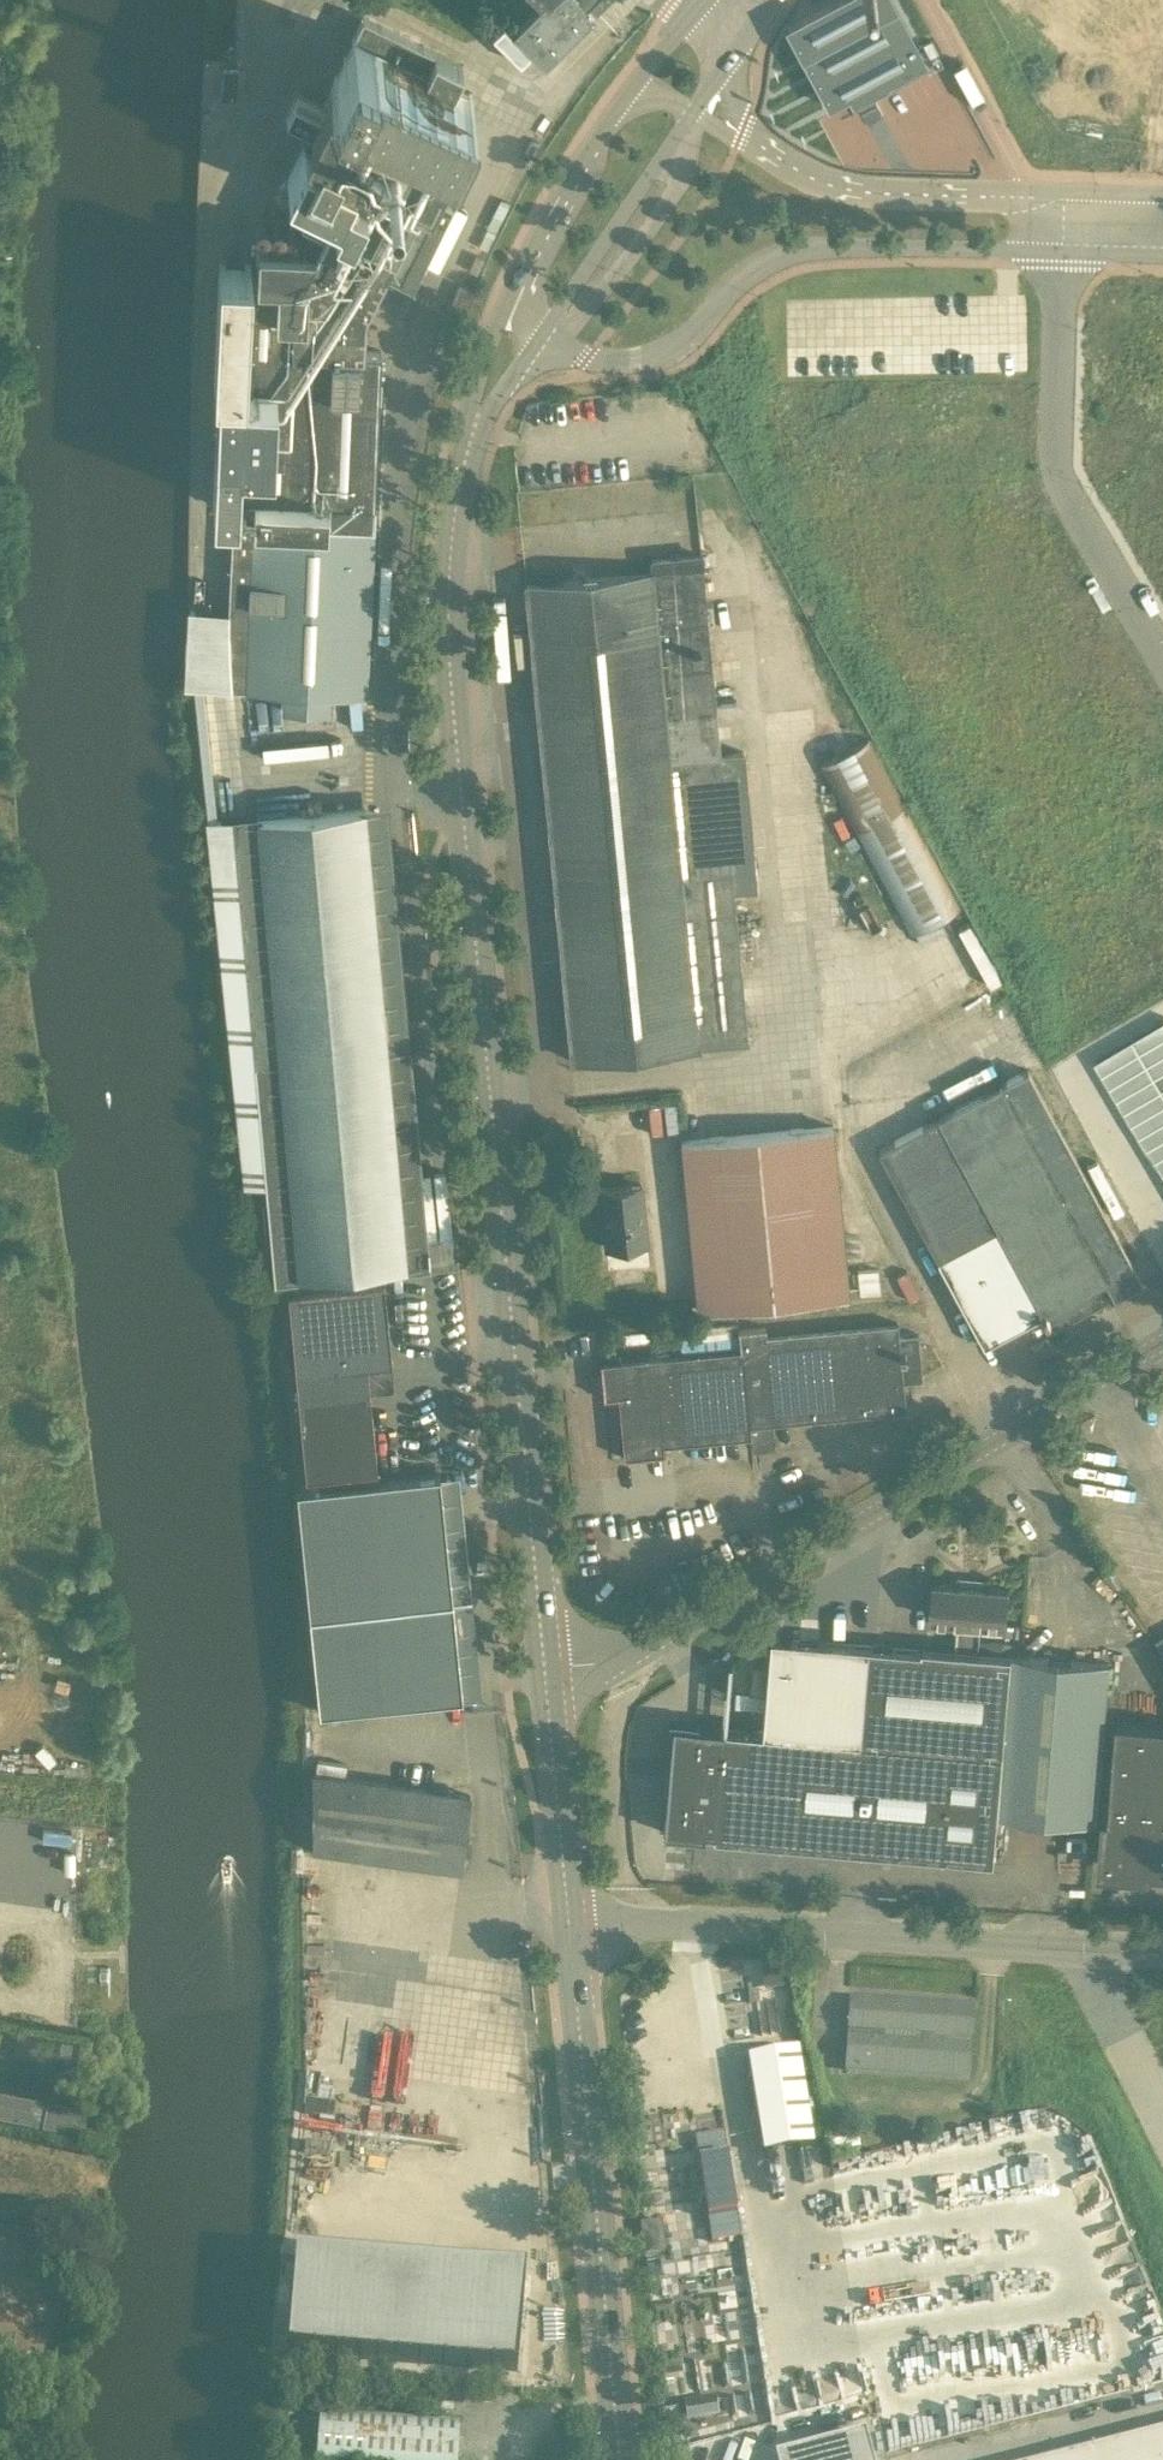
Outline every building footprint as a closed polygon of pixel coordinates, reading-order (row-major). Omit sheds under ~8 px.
[(513,33),(503,24),(493,34),(520,62),(531,51),(545,65),(596,14),(586,4),(590,0),(534,0),(540,6),(513,33)] [(787,28),(830,108),(923,58),(892,0),(838,0),(787,28)] [(213,385),(218,385),(213,504),(237,505),(232,626),(233,690),(285,692),(284,705),(328,707),(329,694),(367,696),(372,567),(374,502),(374,500),(381,350),(361,349),(362,313),(382,273),(412,288),(451,208),(420,192),(424,184),(427,186),(438,165),(445,167),(461,135),(454,132),(474,92),(453,82),(463,64),(383,24),(382,26),(362,16),(334,76),(335,77),(332,84),(327,82),(315,105),(294,96),(285,115),(306,124),(304,129),(317,135),(313,143),(304,139),(286,175),(314,188),(300,217),(324,229),(315,247),(258,245),(256,278),(250,278),(250,264),(218,262),(213,385)] [(221,98),(235,99),(238,69),(223,68),(221,98)] [(475,290),(460,284),(448,311),(464,318),(475,290)] [(748,1042),(747,1032),(745,1012),(733,891),(757,889),(744,751),(719,754),(700,569),(702,568),(701,554),(652,559),(651,571),(525,583),(525,586),(526,591),(536,696),(549,826),(562,967),(571,1059),(748,1042)] [(869,737),(821,762),(912,932),(961,906),(869,737)] [(405,1265),(364,808),(266,817),(307,1275),(405,1265)] [(1162,1036),(1162,1020),(1132,1038),(1139,1051),(1162,1036)] [(1139,1051),(1146,1063),(1162,1053),(1162,1036),(1139,1051)] [(1139,1051),(1132,1038),(1094,1060),(1102,1073),(1139,1051)] [(1139,1051),(1102,1073),(1109,1085),(1146,1063),(1139,1051)] [(1146,1063),(1154,1075),(1162,1070),(1162,1053),(1146,1063)] [(1154,1075),(1146,1063),(1109,1085),(1117,1098),(1154,1075)] [(1040,1068),(885,1137),(977,1344),(1046,1313),(1051,1325),(1137,1287),(1040,1068)] [(1154,1075),(1161,1088),(1162,1087),(1162,1070),(1154,1075)] [(1161,1088),(1154,1075),(1117,1098),(1124,1110),(1161,1088)] [(1124,1110),(1131,1122),(1162,1104),(1162,1091),(1161,1088),(1124,1110)] [(1131,1122),(1139,1135),(1162,1120),(1162,1104),(1131,1122)] [(1139,1135),(1146,1147),(1162,1137),(1162,1120),(1139,1135)] [(687,1139),(681,1140),(684,1173),(696,1309),(736,1305),(849,1294),(833,1124),(687,1139)] [(1146,1147),(1153,1160),(1162,1154),(1162,1137),(1146,1147)] [(1153,1160),(1161,1172),(1162,1171),(1162,1154),(1153,1160)] [(602,1213),(606,1247),(647,1243),(641,1184),(597,1189),(600,1213),(602,1213)] [(860,1294),(880,1292),(878,1269),(857,1271),(860,1294)] [(305,1477),(377,1471),(375,1444),(367,1365),(392,1363),(385,1282),(287,1291),(305,1477)] [(603,1395),(618,1394),(623,1456),(665,1452),(664,1442),(750,1434),(749,1423),(774,1420),(773,1418),(903,1405),(903,1408),(905,1408),(902,1380),(922,1378),(918,1333),(899,1335),(897,1321),(890,1322),(852,1325),(765,1333),(765,1326),(738,1328),(740,1351),(602,1364),(602,1360),(600,1360),(603,1395)] [(319,1711),(462,1696),(439,1474),(296,1488),(309,1614),(319,1711)] [(956,1648),(968,1649),(973,1577),(963,1576),(960,1576),(959,1584),(938,1583),(936,1582),(933,1618),(935,1618),(958,1619),(956,1648)] [(982,1578),(973,1577),(968,1649),(979,1650),(981,1621),(1007,1623),(1010,1588),(985,1586),(986,1578),(982,1578)] [(1150,1629),(1152,1633),(1162,1651),(1162,1621),(1150,1629)] [(996,1860),(1000,1815),(1005,1754),(806,1734),(806,1728),(865,1733),(874,1633),(844,1630),(838,1630),(837,1635),(817,1633),(815,1655),(773,1651),(769,1692),(765,1731),(726,1728),(717,1836),(996,1860)] [(1008,1721),(1005,1754),(1000,1815),(1004,1815),(1004,1814),(1096,1822),(1104,1718),(1108,1661),(979,1651),(979,1650),(968,1649),(956,1648),(894,1643),(889,1711),(1008,1721)] [(751,1690),(766,1693),(770,1664),(755,1662),(751,1690)] [(1117,1721),(1162,1724),(1162,1667),(1122,1663),(1117,1721)] [(1154,1872),(1162,1873),(1162,1724),(1117,1721),(1106,1866),(1154,1870),(1154,1872)] [(470,1795),(312,1772),(312,1848),(460,1869),(470,1795)] [(781,1974),(779,1958),(759,1961),(762,1977),(781,1974)] [(723,1996),(728,2041),(763,2037),(758,1992),(723,1996)] [(972,2008),(850,2000),(845,2071),(968,2079),(972,2008)] [(813,2148),(798,2052),(747,2060),(763,2157),(813,2148)] [(304,2100),(317,2102),(321,2077),(307,2075),(304,2100)] [(37,2135),(42,2109),(0,2101),(0,2127),(37,2135)] [(723,2134),(695,2139),(711,2243),(740,2239),(723,2134)] [(859,2149),(857,2138),(829,2143),(831,2154),(859,2149)] [(286,2356),(516,2375),(525,2275),(294,2256),(286,2356)] [(271,2394),(271,2397),(283,2398),(284,2384),(272,2383),(272,2385),(271,2394)] [(330,2459),(457,2459),(460,2416),(318,2406),(315,2459),(330,2459)] [(825,2438),(853,2433),(850,2407),(821,2411),(825,2438)] [(773,2457),(795,2452),(789,2421),(722,2435),(727,2459),(754,2459),(753,2455),(772,2451),(773,2457)] [(1062,2459),(1162,2459),(1162,2434),(1062,2459)]
